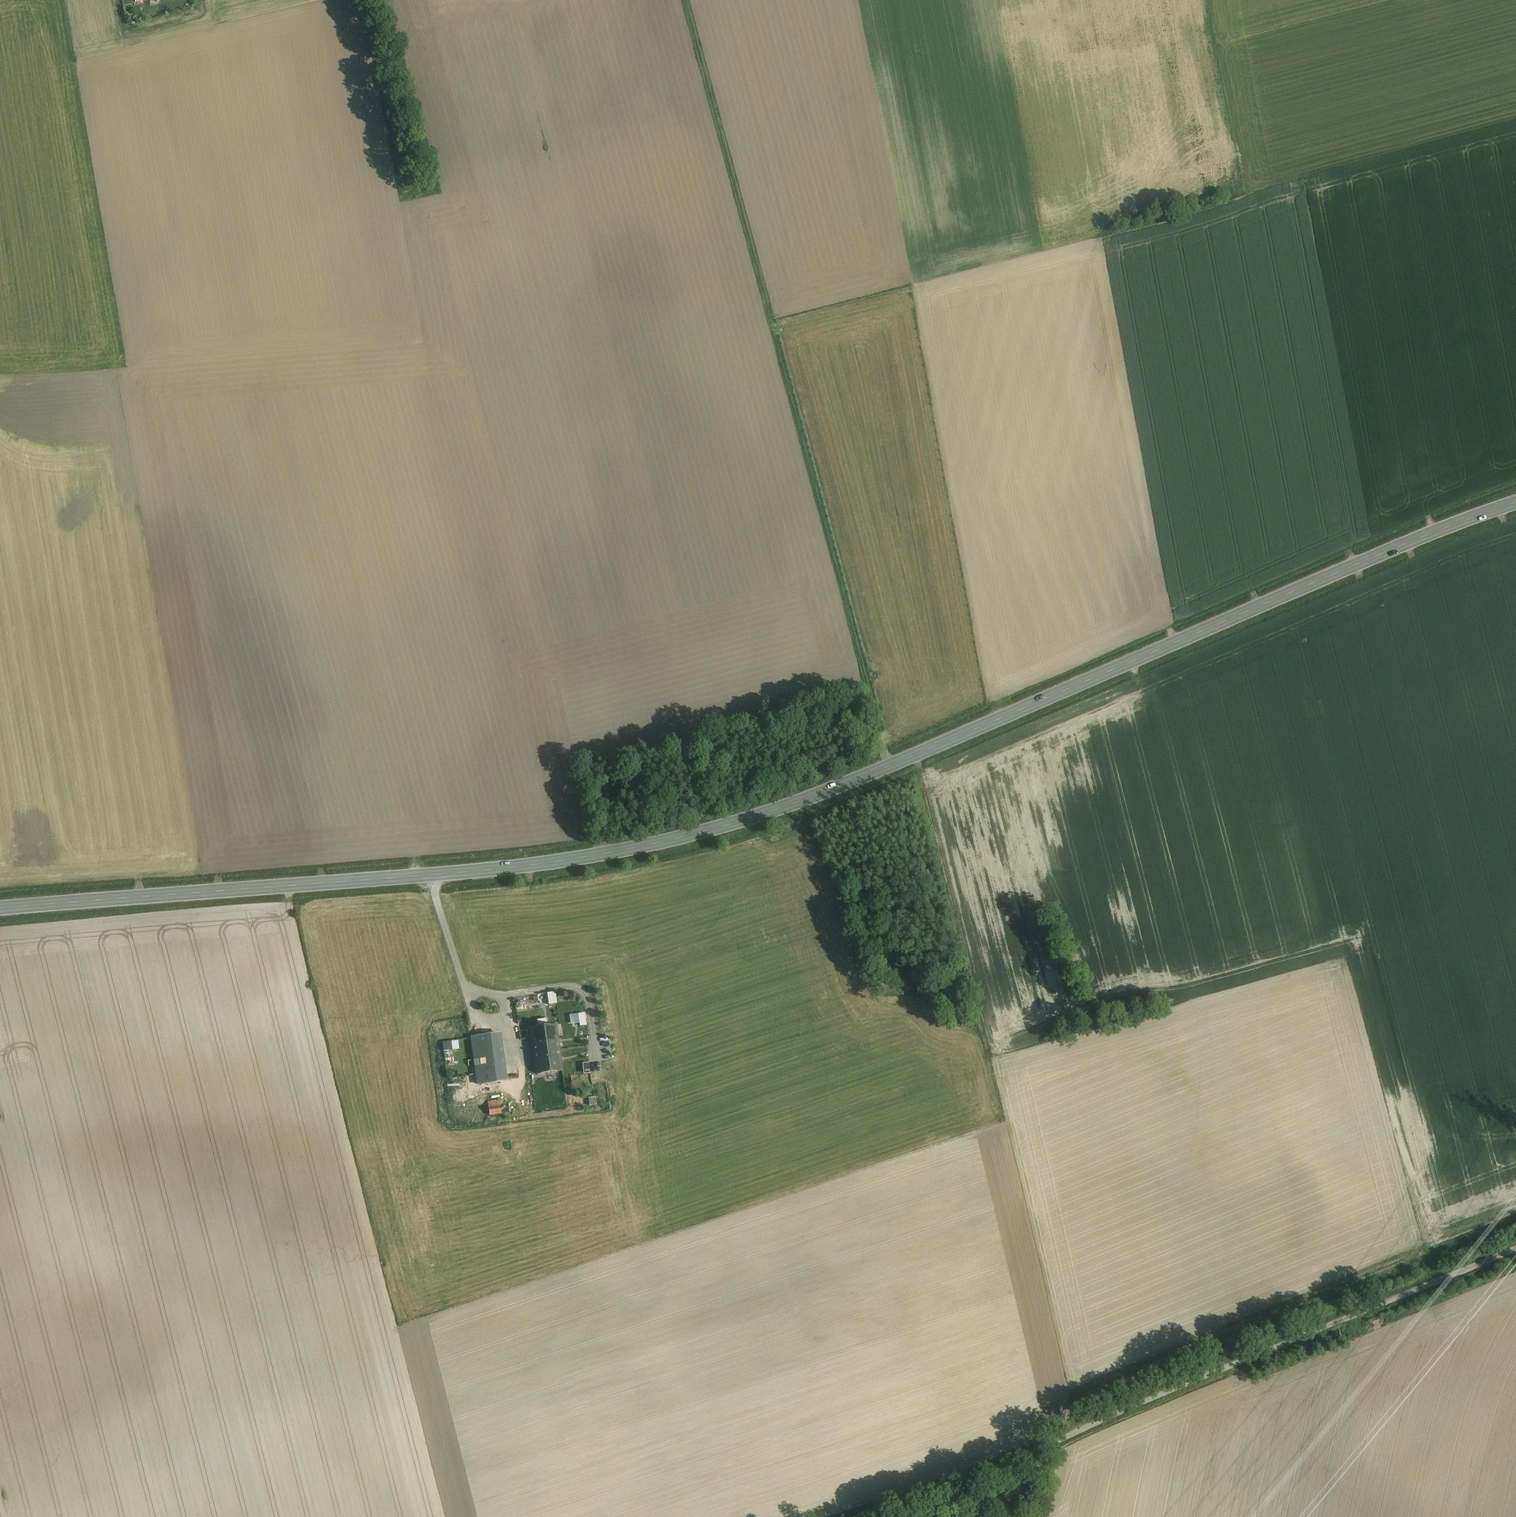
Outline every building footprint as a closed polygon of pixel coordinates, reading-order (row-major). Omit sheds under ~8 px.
[(586,1012),(570,1014),(572,1027),(588,1024),(586,1012)] [(563,1071),(559,1026),(534,1029),(539,1073),(563,1071)] [(505,1085),(499,1036),(464,1040),(470,1089),(505,1085)] [(501,1098),(489,1100),(490,1115),(503,1113),(501,1098)]
